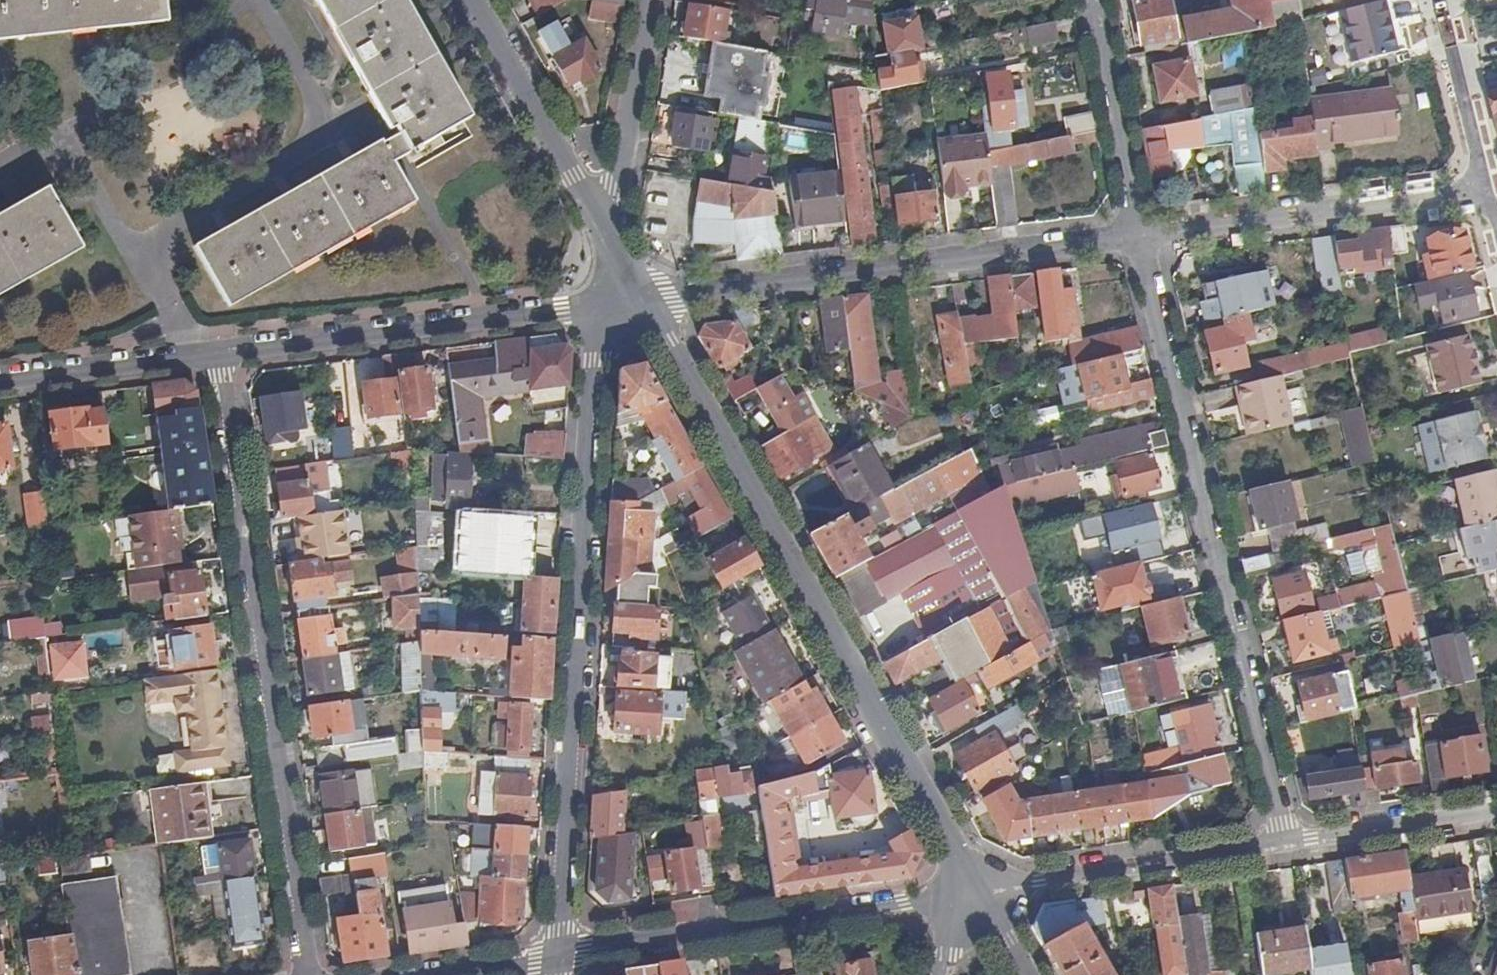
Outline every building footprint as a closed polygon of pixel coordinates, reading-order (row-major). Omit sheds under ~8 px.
[(171,17),(169,0),(0,0),(0,36),(171,17)] [(402,136),(386,144),(384,142),(196,248),(228,303),(415,197),(396,163),(412,154),(419,167),(445,152),(438,139),(467,123),(397,0),(325,0),(402,136)] [(541,11),(563,0),(536,0),(541,11)] [(627,0),(571,0),(580,1),(594,3),(625,8),(627,0)] [(847,4),(820,0),(814,37),(841,41),(847,4)] [(1178,43),(1170,0),(1150,0),(1151,3),(1133,6),(1142,50),(1144,49),(1145,57),(1155,55),(1179,50),(1178,43)] [(1247,36),(1273,31),(1268,5),(1267,0),(1225,0),(1227,5),(1231,4),(1234,14),(1183,25),(1187,49),(1247,36)] [(1273,31),(1302,24),(1312,22),(1307,0),(1290,0),(1289,0),(1268,5),(1273,31)] [(625,8),(594,3),(591,19),(623,25),(625,8)] [(1399,56),(1386,4),(1340,15),(1353,67),(1399,56)] [(690,26),(688,41),(696,43),(725,48),(730,15),(693,9),(690,26)] [(891,58),(912,53),(923,51),(914,9),(884,15),(891,58)] [(681,40),(688,41),(690,26),(684,25),(681,40)] [(1059,42),(1056,25),(1015,33),(1018,45),(1029,43),(1031,48),(1059,42)] [(583,86),(604,74),(586,42),(555,61),(571,89),(581,83),(583,86)] [(1179,50),(1155,55),(1158,71),(1155,72),(1155,76),(1155,81),(1156,87),(1159,91),(1161,107),(1197,100),(1187,49),(1179,50)] [(881,94),(918,87),(912,53),(891,58),(893,72),(879,74),(881,94)] [(993,134),(1016,131),(1009,78),(987,81),(993,134)] [(1210,97),(1215,120),(1257,111),(1254,88),(1210,97)] [(1311,102),(1313,121),(1317,153),(1335,151),(1335,145),(1398,137),(1396,123),(1398,122),(1397,115),(1395,115),(1391,92),(1311,102)] [(855,250),(878,246),(858,93),(836,96),(855,250)] [(1496,134),(1496,94),(1488,97),(1496,134)] [(1143,133),(1152,182),(1172,179),(1169,156),(1232,143),(1260,137),(1257,111),(1215,120),(1143,133)] [(888,144),(884,113),(874,115),(877,146),(888,144)] [(1069,139),(1097,134),(1094,116),(1066,122),(1069,139)] [(679,135),(676,150),(714,156),(715,150),(710,149),(715,123),(679,117),(676,134),(679,135)] [(770,158),(767,125),(745,121),(738,152),(770,158)] [(1260,138),(1260,141),(1264,176),(1284,174),(1282,163),(1296,161),(1318,158),(1317,153),(1313,121),(1293,124),(1294,139),(1280,140),(1280,136),(1260,138)] [(782,128),(780,128),(777,147),(797,151),(800,131),(782,128)] [(1000,231),(1024,228),(1023,220),(1017,221),(1011,169),(1076,157),(1074,148),(1085,145),(1085,147),(1093,146),(1094,150),(1101,149),(1097,134),(1069,139),(1009,151),(993,153),(990,155),(994,186),(1000,231)] [(991,140),(993,153),(1009,151),(1007,137),(991,140)] [(967,188),(994,186),(990,155),(989,150),(989,146),(988,139),(938,145),(945,196),(967,194),(967,188)] [(1232,143),(1240,201),(1267,197),(1264,176),(1260,141),(1232,143)] [(731,187),(776,195),(775,183),(765,181),(768,162),(737,156),(731,187)] [(1282,163),(1284,174),(1297,172),(1296,161),(1282,163)] [(790,174),(791,182),(823,178),(822,170),(790,174)] [(791,182),(798,230),(848,224),(842,175),(823,178),(791,182)] [(892,181),(893,188),(895,202),(900,201),(903,227),(937,223),(933,185),(916,187),(915,179),(892,181)] [(741,264),(784,258),(776,195),(731,187),(703,183),(697,216),(695,248),(739,249),(741,264)] [(887,221),(897,220),(895,202),(893,188),(883,189),(887,221)] [(50,190),(0,218),(0,290),(82,244),(50,190)] [(799,236),(849,230),(848,224),(798,230),(799,236)] [(1389,231),(1391,258),(1406,256),(1404,229),(1389,231)] [(1371,233),(1334,238),(1339,278),(1393,271),(1391,258),(1389,231),(1379,233),(1381,249),(1373,250),(1371,233)] [(1435,278),(1436,282),(1473,273),(1463,234),(1426,244),(1430,256),(1421,259),(1427,280),(1435,278)] [(1334,238),(1314,241),(1321,305),(1342,305),(1339,278),(1334,238)] [(1272,246),(1228,252),(1230,275),(1275,269),(1275,264),(1287,262),(1285,244),(1272,246)] [(1069,342),(1065,311),(1060,273),(1038,276),(1047,344),(1064,342),(1069,342)] [(1215,285),(1223,320),(1225,320),(1247,314),(1263,311),(1255,276),(1215,285)] [(1032,277),(1010,279),(1014,313),(1036,309),(1032,277)] [(1466,278),(1431,286),(1442,326),(1476,317),(1466,278)] [(1005,280),(991,282),(994,316),(976,318),(976,321),(960,323),(968,370),(982,368),(979,346),(1018,342),(1014,313),(1010,279),(1005,280)] [(1196,284),(1200,320),(1213,319),(1209,283),(1196,284)] [(844,300),(850,347),(856,393),(882,405),(880,386),(868,297),(844,300)] [(844,300),(823,302),(830,349),(850,347),(844,300)] [(1120,357),(1145,351),(1140,330),(1082,344),(1077,309),(1065,311),(1069,342),(1070,347),(1072,364),(1073,369),(1079,367),(1120,357)] [(756,324),(754,311),(735,314),(736,324),(706,327),(700,338),(718,371),(752,351),(741,330),(748,330),(747,325),(756,324)] [(1247,314),(1225,320),(1227,330),(1205,335),(1215,377),(1247,369),(1241,344),(1253,341),(1247,314)] [(960,323),(959,317),(939,320),(951,389),(972,386),(968,370),(960,323)] [(1378,335),(1347,343),(1348,347),(1349,356),(1382,347),(1378,335)] [(532,354),(530,392),(569,387),(570,355),(555,337),(530,340),(532,354)] [(1427,348),(1436,385),(1478,375),(1480,375),(1474,349),(1471,350),(1469,339),(1427,348)] [(459,457),(486,458),(480,399),(530,392),(532,354),(530,340),(495,345),(498,366),(449,372),(459,457)] [(1306,357),(1309,371),(1350,362),(1349,356),(1348,347),(1306,357)] [(1436,385),(1427,348),(1415,351),(1412,357),(1421,395),(1426,399),(1438,396),(1436,385)] [(1256,366),(1260,383),(1279,379),(1309,371),(1306,357),(1305,354),(1256,366)] [(396,357),(384,359),(386,377),(390,383),(364,387),(369,427),(375,426),(375,420),(398,418),(394,383),(399,383),(398,376),(396,357)] [(1128,387),(1120,357),(1079,367),(1073,369),(1066,370),(1057,372),(1066,408),(1087,403),(1090,416),(1157,399),(1152,381),(1128,387)] [(667,471),(676,486),(703,471),(644,368),(619,373),(616,431),(635,427),(634,421),(648,418),(661,442),(653,446),(661,460),(669,455),(675,467),(667,471)] [(880,386),(882,405),(897,412),(912,419),(913,419),(911,409),(907,372),(889,375),(890,389),(880,386)] [(399,383),(404,417),(433,413),(427,373),(398,376),(399,383)] [(1478,375),(1436,385),(1438,396),(1481,386),(1478,375)] [(751,378),(729,390),(736,402),(758,390),(751,378)] [(793,401),(781,378),(758,390),(783,436),(762,448),(780,480),(833,449),(802,396),(793,401)] [(1260,383),(1236,389),(1241,410),(1246,409),(1248,416),(1243,418),(1248,438),(1291,427),(1279,379),(1260,383)] [(152,388),(168,512),(176,511),(212,506),(196,394),(184,384),(152,388)] [(300,396),(260,401),(266,438),(284,435),(285,440),(291,439),(290,435),(306,433),(300,396)] [(926,407),(911,409),(913,419),(928,417),(926,407)] [(1048,410),(1026,413),(1028,426),(1049,424),(1048,410)] [(1343,423),(1355,470),(1374,466),(1365,428),(1361,411),(1294,427),(1297,436),(1335,427),(1334,425),(1343,423)] [(109,447),(104,412),(88,414),(87,412),(50,417),(54,452),(59,451),(61,460),(93,456),(93,449),(109,447)] [(912,419),(897,412),(883,420),(889,432),(912,419)] [(1474,417),(1435,426),(1446,473),(1486,463),(1483,449),(1485,449),(1480,429),(1478,430),(1474,417)] [(11,455),(9,443),(7,427),(0,427),(0,473),(13,472),(11,455)] [(1169,448),(1165,432),(1157,434),(1156,427),(1121,436),(1122,439),(1058,455),(995,470),(997,478),(1000,478),(1004,489),(1045,480),(1169,448)] [(525,438),(524,460),(564,463),(565,437),(534,436),(534,439),(525,438)] [(352,446),(351,437),(335,439),(337,463),(353,461),(352,446)] [(364,444),(352,446),(353,461),(366,460),(364,444)] [(892,493),(866,446),(830,467),(855,513),(892,493)] [(994,464),(995,470),(1058,455),(1057,449),(994,464)] [(991,496),(971,451),(892,493),(855,513),(850,516),(811,536),(836,579),(841,577),(866,563),(869,561),(858,541),(874,532),(872,527),(891,517),(895,526),(913,517),(917,523),(922,533),(935,526),(991,496)] [(400,455),(400,462),(401,477),(414,477),(413,454),(409,454),(400,455)] [(1152,457),(1116,466),(1119,478),(1107,481),(1112,501),(1161,489),(1152,457)] [(470,460),(438,459),(436,502),(443,502),(443,487),(447,487),(447,511),(468,512),(470,460)] [(527,462),(526,477),(553,478),(553,464),(527,462)] [(276,471),(281,506),(283,521),(342,513),(341,503),(331,504),(325,465),(276,471)] [(830,467),(825,470),(850,516),(855,513),(830,467)] [(1099,480),(1096,468),(1045,481),(1048,491),(1078,483),(1079,485),(1099,480)] [(660,495),(667,510),(678,505),(674,496),(690,493),(702,514),(696,516),(697,518),(694,521),(696,526),(691,529),(699,541),(732,522),(703,471),(676,486),(660,495)] [(1466,531),(1491,525),(1496,523),(1496,492),(1496,472),(1454,483),(1466,531)] [(635,486),(613,484),(611,506),(638,508),(649,501),(657,497),(650,484),(635,486)] [(1296,523),(1287,485),(1250,494),(1260,532),(1268,531),(1273,555),(1337,541),(1334,531),(1303,538),(1302,532),(1292,534),(1290,525),(1296,523)] [(1004,489),(991,496),(935,526),(937,528),(868,565),(888,603),(900,596),(956,566),(981,613),(964,621),(965,623),(981,654),(948,672),(955,685),(962,681),(974,675),(1011,654),(987,612),(1006,602),(1029,645),(1051,633),(1039,598),(1031,572),(1019,538),(1004,489)] [(25,499),(30,531),(49,528),(44,496),(25,499)] [(429,500),(414,499),(414,502),(415,516),(429,517),(429,500)] [(649,511),(649,501),(638,508),(611,506),(609,538),(636,540),(636,537),(652,539),(654,520),(659,520),(659,512),(649,511)] [(1154,507),(1103,520),(1116,572),(1141,566),(1167,559),(1154,507)] [(127,555),(129,573),(179,566),(174,532),(179,532),(176,511),(168,512),(152,514),(130,518),(135,554),(127,555)] [(417,574),(444,575),(441,517),(429,517),(415,516),(416,551),(417,574)] [(908,541),(922,533),(917,523),(901,531),(904,537),(906,536),(908,541)] [(284,530),(290,568),(321,564),(316,526),(284,530)] [(1382,601),(1406,595),(1395,547),(1391,529),(1337,541),(1340,552),(1375,544),(1385,589),(1381,590),(1380,589),(1365,593),(1365,596),(1351,599),(1352,607),(1382,601)] [(887,552),(908,541),(906,536),(904,537),(901,538),(899,534),(882,542),(887,552)] [(651,546),(652,539),(636,537),(636,540),(609,538),(609,551),(633,552),(634,545),(651,546)] [(1453,541),(1418,549),(1426,584),(1462,577),(1453,541)] [(760,571),(744,543),(707,564),(723,593),(760,571)] [(1417,592),(1421,591),(1410,544),(1395,547),(1406,595),(1411,593),(1417,592)] [(648,578),(650,560),(651,546),(634,545),(633,552),(609,551),(606,592),(617,586),(615,608),(647,610),(648,592),(655,593),(656,578),(648,578)] [(383,583),(386,602),(395,601),(418,598),(417,574),(416,551),(404,552),(397,553),(401,580),(383,583)] [(529,551),(527,580),(557,582),(558,553),(529,551)] [(1266,557),(1241,562),(1245,575),(1269,570),(1266,557)] [(1082,559),(1031,572),(1039,598),(1078,588),(1084,583),(1083,579),(1087,578),(1082,559)] [(888,603),(868,565),(866,563),(841,577),(863,617),(888,603)] [(321,564),(290,568),(297,616),(328,611),(327,601),(336,600),(334,586),(355,583),(352,564),(331,566),(331,569),(322,570),(321,564)] [(179,566),(129,573),(133,604),(164,599),(167,623),(206,618),(200,574),(190,575),(188,565),(179,566)] [(900,596),(927,643),(965,623),(964,621),(981,613),(956,566),(900,596)] [(1142,610),(1151,607),(1149,597),(1152,595),(1150,586),(1145,584),(1141,566),(1116,572),(1092,578),(1103,620),(1142,610)] [(1302,574),(1303,576),(1305,586),(1310,585),(1307,573),(1302,574)] [(1272,583),(1282,624),(1313,617),(1307,591),(1312,590),(1310,585),(1305,586),(1303,576),(1272,583)] [(525,580),(524,608),(555,609),(557,582),(527,580),(525,580)] [(1425,629),(1417,592),(1411,593),(1406,595),(1418,645),(1447,638),(1444,625),(1425,629)] [(1418,645),(1406,595),(1382,601),(1393,651),(1418,645)] [(1352,607),(1351,599),(1350,597),(1336,600),(1338,611),(1352,607)] [(408,630),(409,647),(419,645),(419,635),(418,602),(418,598),(395,601),(396,630),(408,630)] [(722,616),(741,651),(772,633),(752,598),(722,616)] [(1327,614),(1335,612),(1333,600),(1324,602),(1327,614)] [(1184,616),(1180,601),(1151,607),(1142,610),(1151,645),(1189,636),(1185,621),(1184,616)] [(987,612),(1011,654),(1029,645),(1006,602),(987,612)] [(1317,616),(1319,615),(1327,614),(1324,602),(1315,605),(1317,616)] [(522,635),(553,637),(555,609),(524,608),(522,635)] [(612,650),(624,650),(642,651),(642,643),(657,644),(658,631),(663,631),(663,624),(658,623),(659,611),(657,611),(647,610),(615,608),(612,650)] [(304,662),(335,657),(328,611),(297,616),(304,662)] [(1313,617),(1282,624),(1292,665),(1328,656),(1319,615),(1317,616),(1313,617)] [(44,630),(42,619),(8,624),(11,644),(36,641),(45,640),(44,630)] [(927,643),(884,666),(896,686),(942,661),(948,672),(981,654),(965,623),(927,643)] [(439,636),(464,638),(465,628),(440,626),(439,636)] [(60,627),(44,630),(45,640),(61,637),(60,627)] [(160,671),(161,680),(177,678),(176,673),(216,667),(211,628),(171,633),(172,644),(175,669),(165,671),(160,671)] [(1065,629),(1051,633),(1058,654),(1066,681),(1094,673),(1084,639),(1069,643),(1065,629)] [(772,633),(741,651),(735,655),(765,706),(773,702),(802,685),(772,633)] [(1058,654),(1051,633),(1029,645),(1011,654),(974,675),(977,680),(979,683),(981,682),(987,693),(1058,654)] [(421,695),(431,695),(431,671),(428,658),(503,662),(504,657),(511,657),(512,640),(464,638),(439,636),(419,635),(419,645),(421,695)] [(1462,635),(1447,638),(1418,645),(1426,677),(1430,693),(1473,683),(1462,635)] [(45,640),(36,641),(42,686),(52,685),(45,640)] [(511,693),(498,693),(497,699),(549,703),(553,643),(517,641),(516,653),(515,653),(511,693)] [(409,647),(402,648),(404,698),(406,697),(421,695),(419,645),(409,647)] [(52,651),(56,682),(86,678),(83,648),(52,651)] [(396,648),(378,651),(379,658),(397,656),(396,648)] [(1183,679),(1176,653),(1169,654),(1175,681),(1183,679)] [(1135,715),(1188,701),(1183,679),(1175,681),(1169,654),(1121,667),(1134,715),(1135,715)] [(335,657),(304,662),(310,699),(354,694),(349,655),(335,657)] [(654,660),(623,658),(623,667),(619,667),(617,692),(660,695),(670,695),(672,660),(654,659),(654,660)] [(955,685),(948,672),(917,691),(923,702),(955,685)] [(161,680),(145,682),(148,707),(176,704),(177,716),(187,714),(192,754),(175,756),(178,776),(230,769),(216,673),(177,678),(161,680)] [(974,675),(962,681),(963,684),(929,702),(925,705),(932,716),(942,736),(980,715),(965,688),(977,680),(974,675)] [(1430,693),(1426,677),(1395,684),(1400,700),(1417,696),(1430,693)] [(1295,723),(1300,725),(1338,716),(1329,678),(1297,685),(1302,708),(1295,710),(1293,712),(1295,723)] [(802,685),(773,702),(780,712),(774,715),(790,741),(828,719),(813,693),(808,695),(802,685)] [(35,727),(37,739),(47,738),(58,736),(53,695),(30,698),(31,707),(47,705),(50,725),(35,727)] [(421,695),(406,697),(407,712),(407,716),(422,715),(421,695)] [(423,756),(441,756),(440,717),(455,717),(454,697),(431,695),(421,695),(422,715),(423,734),(423,756)] [(683,723),(685,696),(670,695),(660,695),(660,700),(617,697),(615,736),(658,738),(659,722),(683,723)] [(1417,696),(1400,700),(1402,712),(1419,708),(1417,696)] [(362,704),(312,711),(316,740),(366,733),(362,704)] [(371,728),(395,723),(391,706),(367,711),(371,728)] [(509,722),(508,727),(506,754),(529,755),(533,708),(499,706),(499,716),(509,717),(509,722)] [(998,718),(974,731),(981,744),(955,758),(974,794),(977,793),(1002,779),(1013,773),(996,741),(1022,726),(1019,721),(1023,719),(1018,707),(998,718)] [(1180,746),(1141,757),(1144,778),(1165,772),(1179,768),(1218,759),(1222,757),(1209,707),(1173,716),(1180,746)] [(932,716),(927,718),(938,738),(942,736),(932,716)] [(828,719),(790,741),(805,767),(810,764),(817,775),(845,758),(839,747),(843,744),(828,719)] [(423,734),(408,734),(408,757),(423,756),(423,734)] [(58,736),(47,738),(50,761),(61,759),(58,736)] [(316,752),(319,770),(396,759),(400,759),(397,740),(316,752)] [(1458,741),(1424,748),(1433,798),(1448,795),(1446,781),(1487,774),(1483,752),(1460,756),(1458,741)] [(798,895),(794,873),(783,801),(817,796),(816,790),(829,788),(834,820),(850,818),(852,823),(856,827),(861,828),(866,828),(870,825),(874,819),(867,775),(875,774),(860,749),(845,758),(817,775),(759,791),(762,813),(765,831),(771,871),(776,899),(798,895)] [(1242,752),(1222,757),(1218,759),(1221,773),(1245,767),(1242,752)] [(1360,772),(1364,792),(1375,791),(1376,791),(1419,785),(1416,763),(1406,765),(1404,752),(1370,756),(1373,770),(1360,772)] [(400,759),(396,759),(398,774),(424,771),(423,756),(408,757),(400,759)] [(423,756),(424,771),(462,774),(463,758),(441,756),(423,756)] [(1360,770),(1358,756),(1331,761),(1333,774),(1360,770)] [(1311,760),(1313,778),(1334,775),(1333,774),(1331,761),(1331,757),(1311,760)] [(1179,768),(1165,772),(1168,780),(1153,784),(1156,803),(1218,787),(1214,769),(1200,772),(1199,767),(1188,770),(1189,775),(1181,776),(1179,768)] [(697,785),(699,803),(754,795),(751,776),(739,778),(738,773),(728,774),(727,771),(724,771),(695,776),(697,785)] [(1107,792),(1098,793),(1103,828),(1127,824),(1122,790),(1119,772),(1105,775),(1107,792)] [(1306,781),(1295,782),(1299,801),(1308,800),(1309,802),(1349,796),(1352,810),(1366,808),(1364,792),(1360,772),(1334,775),(1313,778),(1306,779),(1306,781)] [(321,780),(326,818),(359,813),(370,812),(369,806),(359,808),(354,776),(321,780)] [(531,781),(494,778),(483,777),(480,817),(529,820),(531,781)] [(1002,779),(977,793),(982,803),(1007,788),(1002,779)] [(1026,804),(1022,782),(1009,790),(1007,788),(982,803),(1004,843),(1031,839),(1026,804)] [(1098,793),(1096,783),(1083,786),(1084,796),(1098,793)] [(1153,784),(1146,786),(1149,804),(1156,803),(1153,784)] [(1146,786),(1122,790),(1127,824),(1151,821),(1149,804),(1146,786)] [(151,793),(158,848),(162,847),(210,841),(203,787),(151,793)] [(600,840),(622,836),(625,796),(616,798),(615,792),(600,794),(600,800),(593,801),(591,841),(600,840)] [(1084,796),(1075,797),(1080,831),(1103,828),(1098,793),(1084,796)] [(67,804),(66,794),(56,796),(58,814),(68,813),(67,804)] [(1080,831),(1075,797),(1050,801),(1055,835),(1080,831)] [(1055,835),(1050,801),(1026,804),(1031,839),(1055,835)] [(359,813),(326,818),(331,855),(364,851),(364,848),(359,813)] [(765,831),(762,813),(749,815),(752,833),(765,831)] [(718,818),(702,821),(703,824),(707,851),(707,852),(723,850),(718,818)] [(527,832),(474,828),(473,855),(525,858),(527,832)] [(897,857),(824,868),(827,891),(910,878),(921,856),(908,833),(889,844),(897,857)] [(622,836),(600,840),(597,894),(609,905),(630,901),(632,869),(638,870),(638,864),(632,864),(633,835),(622,836)] [(1488,839),(1473,842),(1479,884),(1496,890),(1496,880),(1494,879),(1488,839)] [(196,883),(197,890),(256,881),(251,844),(217,849),(222,880),(206,882),(196,883)] [(707,852),(707,851),(693,853),(693,848),(686,849),(687,854),(665,857),(671,894),(713,888),(707,852)] [(1404,853),(1345,862),(1351,902),(1399,894),(1403,915),(1399,916),(1404,947),(1419,944),(1415,922),(1409,881),(1404,853)] [(525,858),(473,855),(471,880),(483,881),(484,871),(494,872),(493,882),(524,884),(525,858)] [(355,887),(376,883),(376,881),(388,879),(385,857),(351,862),(354,877),(354,879),(355,887)] [(1345,862),(1327,864),(1335,919),(1353,917),(1351,902),(1345,862)] [(1409,881),(1415,922),(1471,914),(1465,872),(1409,881)] [(197,890),(195,890),(196,901),(212,898),(216,926),(228,924),(231,942),(264,937),(256,881),(197,890)] [(493,882),(483,881),(481,899),(460,898),(465,927),(480,925),(521,928),(524,884),(493,882)] [(128,963),(131,963),(119,882),(116,883),(128,963)] [(67,890),(79,974),(119,974),(118,964),(128,963),(116,883),(67,890)] [(388,960),(376,883),(355,887),(360,919),(367,963),(388,960)] [(1147,892),(1153,931),(1156,931),(1178,927),(1177,922),(1172,888),(1147,892)] [(404,897),(414,956),(468,947),(465,927),(453,929),(447,890),(404,897)] [(1100,899),(1044,908),(1033,930),(1059,974),(1107,974),(1103,966),(1101,967),(1080,930),(1104,925),(1100,899)] [(1225,973),(1217,973),(1208,917),(1177,922),(1178,927),(1186,974),(1225,974),(1225,973)] [(360,919),(350,920),(339,922),(345,967),(367,963),(360,919)] [(1156,931),(1163,974),(1186,974),(1178,927),(1156,931)] [(1261,974),(1287,974),(1311,971),(1307,951),(1305,929),(1255,937),(1261,974)] [(30,947),(34,974),(76,974),(72,941),(30,947)] [(1311,971),(1311,974),(1351,974),(1346,945),(1307,951),(1311,971)] [(794,957),(796,974),(812,974),(809,954),(794,957)] [(1402,963),(1367,969),(1368,974),(1404,974),(1402,963)] [(682,964),(659,967),(660,974),(684,974),(682,964)] [(829,970),(830,974),(872,974),(870,964),(829,970)]
